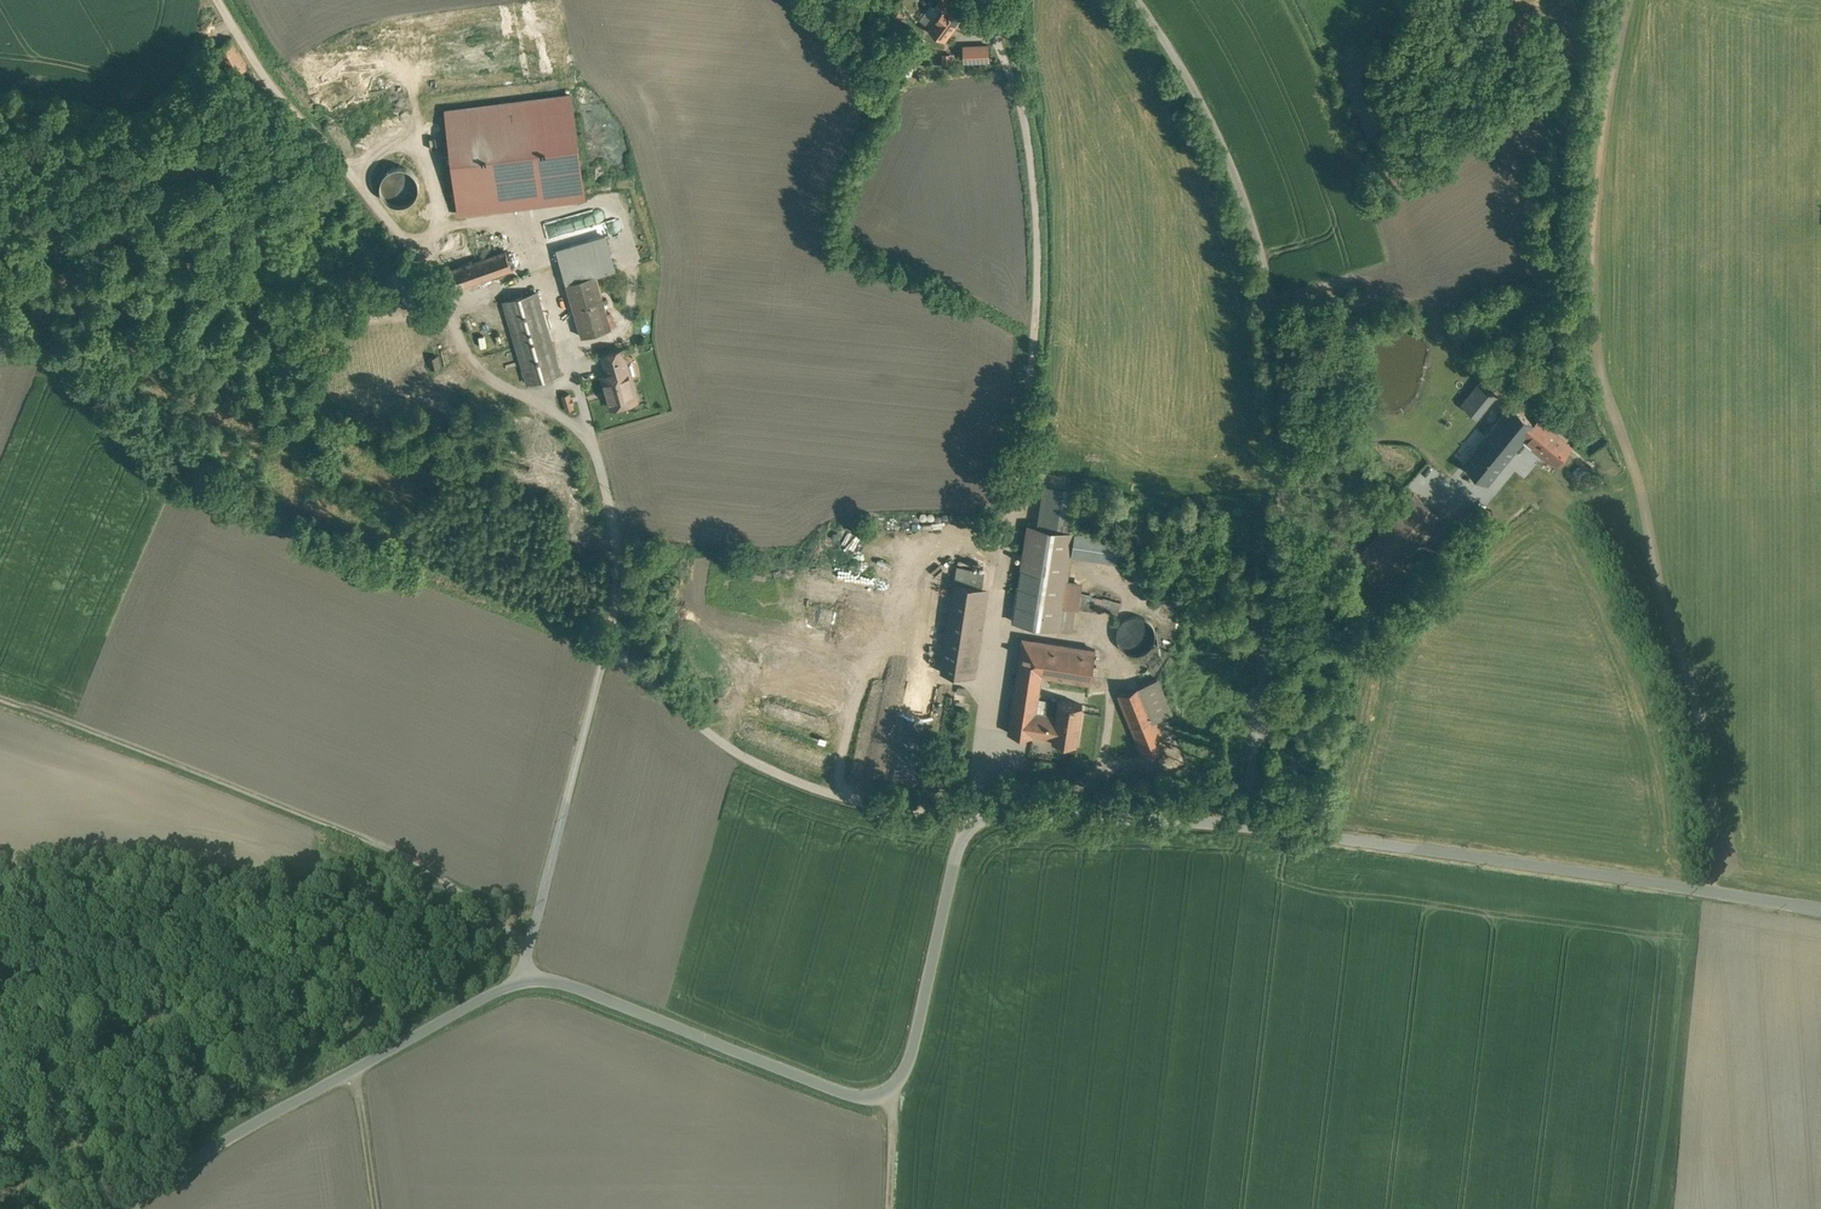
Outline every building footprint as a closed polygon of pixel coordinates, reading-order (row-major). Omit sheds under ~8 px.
[(949,0),(938,0),(934,6),(942,11),(930,28),(945,39),(965,12),(949,0)] [(915,35),(906,59),(913,62),(923,38),(915,35)] [(218,46),(234,70),(245,63),(230,39),(218,46)] [(988,45),(964,46),(965,62),(989,61),(988,45)] [(941,65),(951,64),(950,53),(940,54),(941,65)] [(901,64),(899,72),(909,75),(912,67),(901,64)] [(570,95),(447,110),(460,214),(583,199),(570,95)] [(380,183),(380,187),(380,190),(381,194),(382,197),(384,200),(387,202),(390,204),(393,206),(397,207),(400,207),(404,206),(407,205),(410,203),(413,201),(415,198),(417,195),(418,192),(418,188),(418,185),(417,181),(416,178),(414,175),(411,172),(408,170),(405,169),(402,168),(398,168),(395,169),(391,170),(388,171),(385,174),(383,177),(381,180),(380,183)] [(506,251),(443,273),(449,291),(512,269),(506,251)] [(596,274),(567,283),(582,336),(611,328),(596,274)] [(537,292),(504,301),(528,383),(560,374),(537,292)] [(622,350),(603,355),(605,364),(625,358),(622,350)] [(625,358),(605,364),(608,374),(602,376),(611,408),(637,400),(625,358)] [(1486,384),(1472,402),(1481,409),(1495,391),(1486,384)] [(569,392),(559,395),(564,410),(574,407),(569,392)] [(1482,423),(1475,433),(1481,437),(1503,404),(1500,402),(1497,406),(1489,400),(1476,419),(1482,423)] [(1511,404),(1463,463),(1488,483),(1536,424),(1511,404)] [(1549,429),(1546,433),(1536,424),(1522,441),(1532,449),(1533,449),(1533,448),(1542,455),(1543,453),(1556,464),(1571,446),(1549,429)] [(1402,449),(1400,449),(1398,450),(1396,451),(1394,452),(1392,453),(1390,455),(1389,457),(1388,459),(1388,461),(1387,464),(1387,466),(1388,468),(1389,470),(1390,472),(1391,474),(1393,476),(1395,477),(1397,478),(1399,479),(1401,479),(1404,479),(1406,479),(1408,478),(1410,477),(1412,476),(1414,474),(1415,472),(1416,470),(1417,468),(1417,466),(1417,463),(1417,461),(1416,459),(1415,457),(1414,455),(1413,453),(1411,452),(1409,451),(1407,450),(1404,449),(1402,449)] [(1035,525),(1061,528),(1065,488),(1039,485),(1035,525)] [(1442,516),(1415,492),(1366,548),(1393,571),(1442,516)] [(1491,510),(1483,503),(1479,509),(1487,515),(1491,510)] [(1074,532),(1029,525),(1014,622),(1059,629),(1062,607),(1074,532)] [(955,583),(941,672),(968,676),(981,587),(955,583)] [(1103,599),(1080,596),(1078,608),(1094,611),(1094,608),(1100,608),(1103,599)] [(1121,603),(1103,598),(1103,599),(1100,608),(1118,614),(1121,603)] [(1074,609),(1062,607),(1059,629),(1071,631),(1074,609)] [(1144,617),(1141,616),(1136,615),(1132,616),(1130,616),(1127,617),(1125,619),(1123,620),(1121,622),(1119,625),(1118,628),(1118,629),(1117,631),(1117,633),(1117,636),(1117,637),(1117,640),(1118,642),(1120,646),(1122,648),(1123,649),(1125,651),(1127,652),(1129,653),(1132,654),(1135,655),(1138,655),(1141,654),(1144,654),(1146,653),(1148,651),(1149,650),(1151,649),(1152,648),(1154,645),(1155,642),(1156,640),(1156,638),(1156,635),(1156,632),(1156,630),(1155,628),(1154,627),(1153,624),(1151,621),(1148,619),(1147,618),(1144,617)] [(1095,650),(1022,638),(1014,696),(1038,700),(1042,675),(1090,683),(1095,650)] [(1157,679),(1118,695),(1132,727),(1131,727),(1143,756),(1166,746),(1155,718),(1169,713),(1171,713),(1157,679)] [(1082,705),(1058,701),(1058,703),(1038,700),(1014,696),(1008,733),(1032,737),(1033,736),(1052,739),(1052,740),(1076,743),(1082,705)] [(1350,847),(1341,847),(1340,855),(1350,856),(1350,847)]
